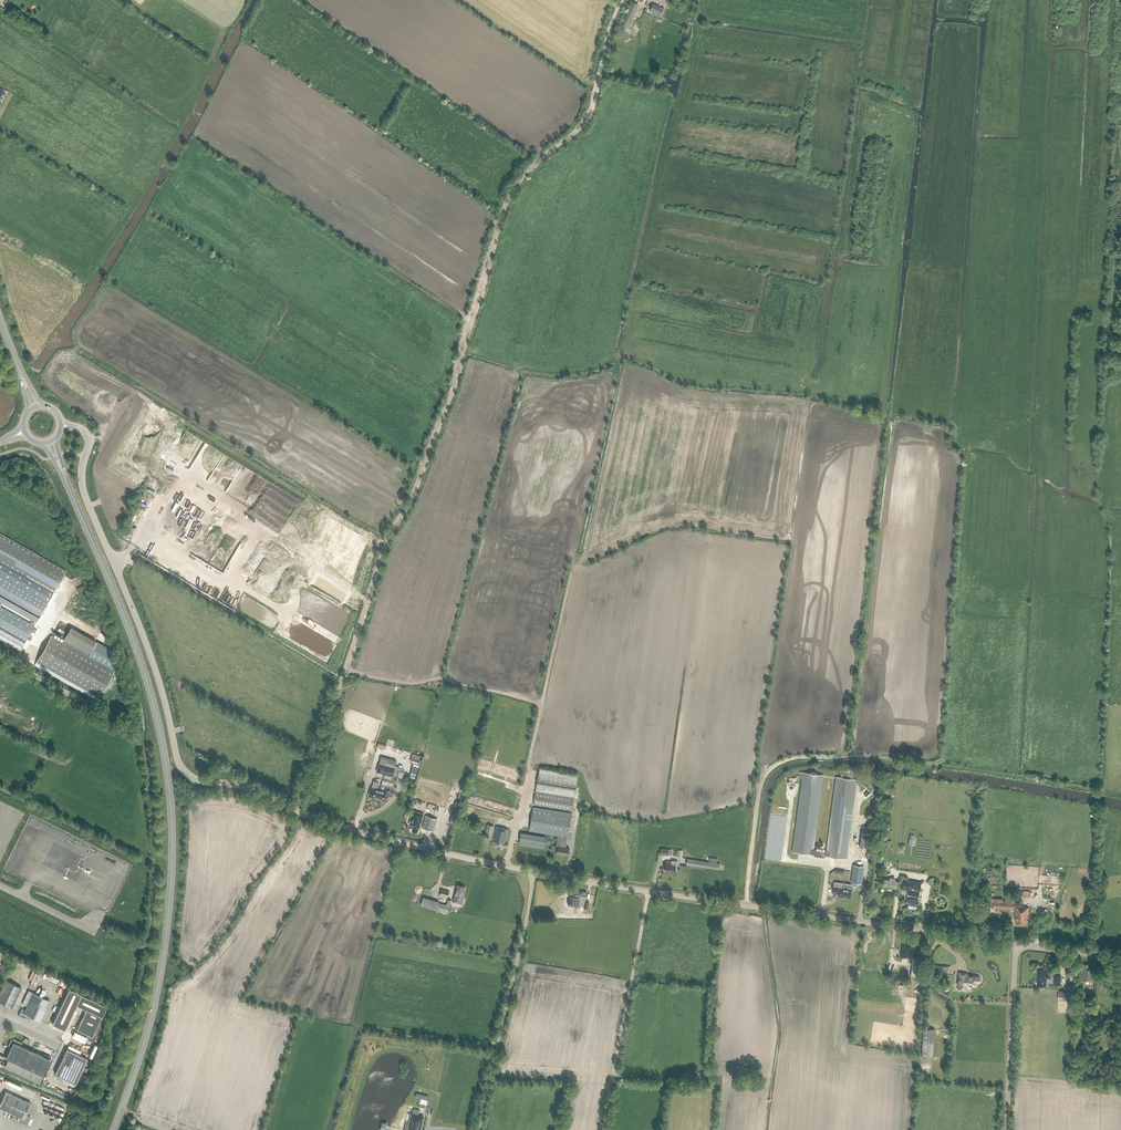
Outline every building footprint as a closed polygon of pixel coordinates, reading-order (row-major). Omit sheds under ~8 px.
[(621,25),(628,28),(639,5),(633,2),(621,25)] [(650,10),(660,15),(663,9),(663,8),(653,4),(650,10)] [(144,511),(146,506),(140,503),(138,509),(144,511)] [(133,518),(139,521),(143,513),(136,510),(133,518)] [(48,602),(66,571),(0,533),(0,575),(48,602)] [(36,623),(48,602),(0,575),(0,602),(36,623)] [(20,651),(27,639),(29,636),(31,632),(33,628),(35,626),(0,606),(0,639),(20,651)] [(64,639),(70,642),(77,631),(71,627),(64,639)] [(51,635),(35,665),(98,700),(103,691),(111,677),(116,668),(109,648),(97,642),(90,654),(64,640),(63,642),(51,635)] [(379,763),(376,772),(393,777),(395,769),(396,768),(395,768),(397,761),(382,756),(379,763)] [(533,804),(572,811),(578,775),(540,768),(533,804)] [(803,772),(799,773),(798,776),(799,778),(802,779),(792,851),(814,854),(814,856),(824,858),(825,855),(846,858),(857,780),(853,779),(853,775),(841,773),(841,778),(836,777),(826,851),(814,849),(824,775),(803,772)] [(371,789),(369,797),(374,798),(377,799),(380,789),(378,789),(380,782),(374,781),(374,782),(372,787),(371,788),(371,789)] [(380,789),(377,799),(380,800),(381,800),(386,801),(387,795),(392,796),(394,788),(386,785),(387,783),(382,781),(380,789)] [(556,846),(558,846),(556,854),(568,856),(569,848),(566,847),(567,837),(568,837),(572,814),(533,808),(529,830),(558,835),(556,846)] [(412,831),(418,833),(419,828),(420,828),(424,814),(413,810),(409,825),(413,826),(412,831)] [(425,816),(422,828),(434,831),(437,819),(425,816)] [(487,824),(484,834),(491,835),(494,826),(487,824)] [(505,843),(508,829),(497,827),(496,826),(492,841),(493,841),(492,845),(498,846),(498,848),(502,849),(503,846),(507,847),(508,844),(505,843)] [(872,827),(863,826),(860,847),(869,849),(872,827)] [(546,837),(521,833),(519,844),(544,848),(546,837)] [(661,848),(660,855),(667,856),(668,855),(672,855),(673,850),(669,849),(661,848)] [(720,864),(687,859),(686,864),(719,870),(720,864)] [(675,873),(675,869),(677,869),(678,861),(672,860),(671,862),(666,861),(665,871),(675,873)] [(861,883),(863,866),(853,865),(851,882),(861,883)] [(899,888),(900,881),(884,879),(883,886),(899,888)] [(901,888),(909,890),(908,894),(908,895),(908,896),(909,897),(908,904),(917,906),(918,900),(918,899),(918,897),(919,892),(920,887),(921,883),(904,880),(903,880),(901,888)] [(838,894),(838,896),(849,897),(850,891),(852,891),(854,890),(853,887),(853,885),(834,882),(833,886),(832,893),(838,894)] [(464,893),(466,887),(457,885),(453,902),(462,904),(465,893),(464,893)] [(449,891),(441,889),(439,896),(447,898),(449,891)] [(586,899),(587,892),(576,890),(574,900),(580,901),(581,898),(586,899)] [(423,897),(421,905),(448,913),(452,900),(448,899),(446,905),(439,903),(439,901),(423,897)] [(991,905),(994,905),(993,909),(1002,909),(1002,910),(1013,910),(1014,901),(1003,901),(1003,899),(991,898),(991,905)] [(1024,907),(1015,906),(1014,920),(1015,920),(1015,923),(1027,924),(1027,919),(1028,919),(1029,908),(1028,908),(1028,907),(1024,907)] [(920,977),(921,968),(921,958),(913,957),(914,946),(913,946),(913,940),(909,940),(909,942),(903,941),(902,945),(900,957),(912,958),(911,967),(911,976),(920,977)] [(1094,971),(1094,967),(1089,966),(1089,964),(1084,964),(1084,967),(1083,967),(1083,980),(1093,981),(1093,971),(1094,971)] [(1050,978),(1050,973),(1047,972),(1047,971),(1038,970),(1037,985),(1046,985),(1046,978),(1050,978)] [(33,983),(38,984),(42,973),(37,971),(33,983)] [(979,978),(978,977),(977,977),(977,976),(972,976),(966,976),(966,974),(959,973),(958,984),(959,985),(958,989),(966,990),(966,985),(976,986),(976,982),(977,982),(979,982),(980,981),(980,979),(979,978)] [(0,992),(0,1002),(12,1008),(21,988),(5,980),(0,992)] [(1104,992),(1104,981),(1094,981),(1094,992),(1104,992)] [(100,1025),(98,1025),(107,1006),(69,989),(53,1024),(65,1030),(77,1005),(87,1009),(77,1030),(88,1035),(88,1036),(89,1040),(94,1042),(100,1029),(101,1029),(100,1025)] [(1069,991),(1059,990),(1059,1000),(1069,1000),(1069,991)] [(26,1010),(22,1009),(19,1016),(23,1018),(26,1017),(30,1019),(31,1017),(40,1021),(50,1001),(34,993),(26,1010)] [(933,1058),(935,1029),(923,1028),(921,1057),(933,1058)] [(22,1043),(14,1039),(11,1040),(9,1046),(11,1047),(6,1058),(8,1059),(5,1067),(39,1083),(43,1075),(50,1059),(21,1046),(22,1043)] [(55,1074),(75,1084),(87,1058),(67,1049),(65,1052),(63,1054),(64,1054),(55,1074)] [(6,1092),(0,1105),(0,1108),(19,1116),(17,1120),(27,1125),(31,1117),(26,1115),(31,1104),(6,1092)] [(411,1113),(408,1129),(421,1129),(424,1116),(411,1113)]
